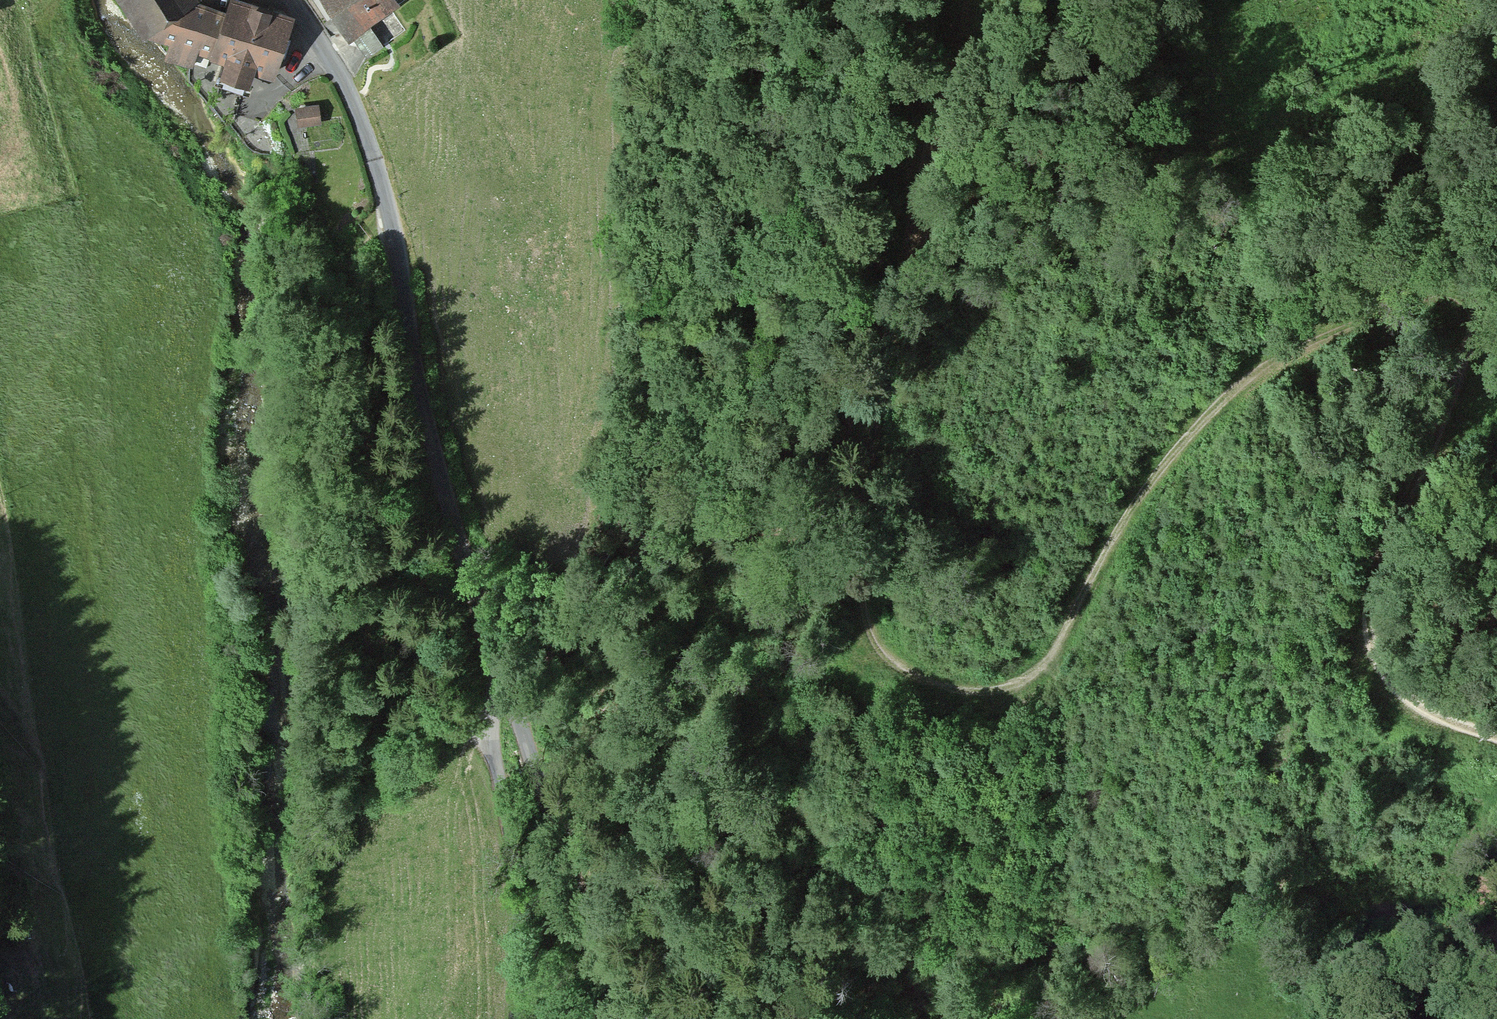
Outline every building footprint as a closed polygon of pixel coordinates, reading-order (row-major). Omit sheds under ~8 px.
[(143,28),(145,27),(188,0),(126,0),(143,28)] [(145,27),(171,37),(165,52),(193,63),(198,48),(209,53),(209,50),(224,9),(201,0),(188,0),(145,27)] [(224,9),(209,50),(227,56),(223,70),(248,78),(252,68),(274,75),(295,13),(257,0),(227,0),(224,9)] [(395,0),(330,0),(351,31),(396,1),(395,0)] [(318,104),(297,106),(299,124),(320,121),(318,104)]
